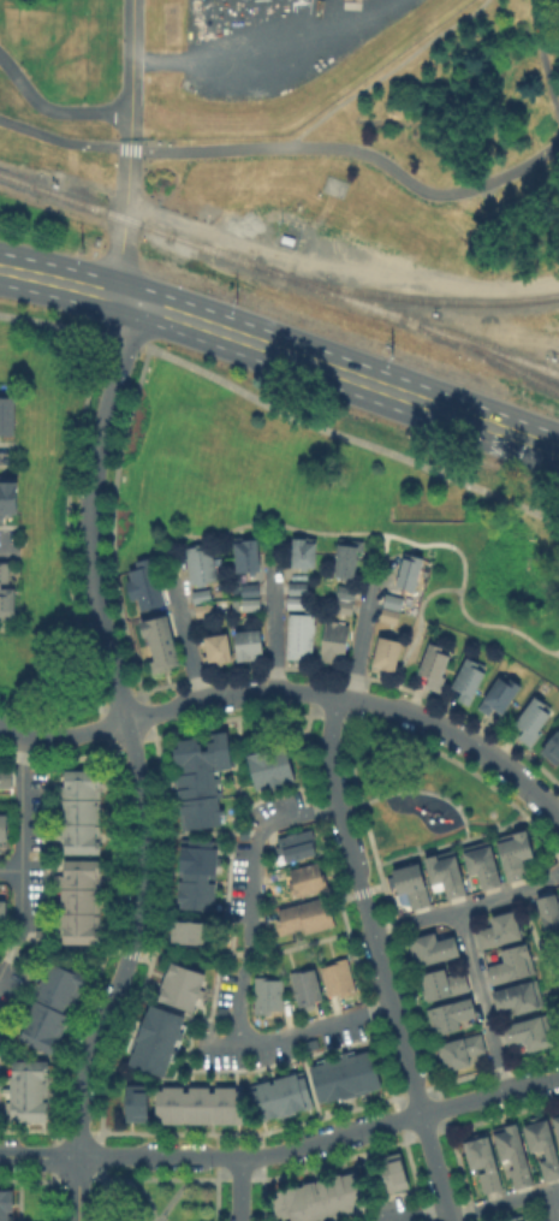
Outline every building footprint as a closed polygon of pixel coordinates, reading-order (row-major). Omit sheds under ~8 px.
[(280,233),(292,237),(290,243),(278,239),(280,233)] [(0,395),(0,432),(12,432),(12,395),(0,395)] [(14,511),(14,475),(0,475),(0,511),(14,511)] [(290,567),(291,537),(313,538),(311,568),(290,567)] [(236,573),(232,540),(254,538),(257,570),(236,573)] [(331,574),(334,543),(358,545),(355,577),(331,574)] [(188,583),(182,549),(207,544),(213,579),(188,583)] [(393,585),(402,551),(421,557),(412,589),(393,585)] [(153,557),(163,604),(139,610),(137,598),(135,599),(129,571),(138,569),(136,561),(153,557)] [(17,612),(0,612),(0,559),(11,559),(11,579),(17,579),(17,612)] [(240,581),(255,580),(258,606),(243,607),(240,581)] [(290,580),(305,580),(304,603),(290,603),(290,580)] [(339,582),(358,587),(353,611),(334,606),(339,582)] [(192,589),(208,587),(213,614),(198,616),(192,589)] [(379,616),(386,589),(403,594),(394,621),(379,616)] [(289,656),(289,611),(314,611),(313,656),(289,656)] [(139,621),(167,615),(179,665),(171,668),(172,670),(153,674),(150,662),(154,660),(148,635),(143,636),(139,621)] [(321,656),(325,620),(347,622),(344,658),(321,656)] [(234,660),(231,630),(257,627),(261,657),(234,660)] [(371,662),(380,629),(402,634),(394,666),(371,662)] [(206,664),(201,635),(225,632),(230,660),(206,664)] [(446,678),(441,690),(424,686),(429,672),(420,668),(432,638),(454,647),(442,677),(446,678)] [(490,663),(475,694),(474,694),(469,703),(457,697),(462,687),(453,683),(469,652),(490,663)] [(519,684),(501,709),(494,704),(488,712),(477,705),(484,695),(483,695),(501,670),(519,684)] [(542,719),(529,740),(519,734),(525,724),(516,717),(534,692),(552,705),(542,719)] [(537,751),(555,764),(558,759),(558,721),(537,751)] [(225,730),(170,736),(179,828),(221,823),(216,766),(228,765),(225,730)] [(244,753),(252,788),(292,777),(284,743),(244,753)] [(60,852),(97,852),(97,767),(60,767),(60,852)] [(13,788),(0,788),(0,769),(13,770),(13,788)] [(10,835),(0,835),(0,810),(10,810),(10,835)] [(279,837),(310,828),(317,850),(286,860),(279,837)] [(496,835),(527,828),(534,852),(522,854),(527,873),(509,878),(496,835)] [(214,837),(177,836),(174,907),(212,908),(214,837)] [(463,846),(488,837),(501,881),(482,887),(477,869),(471,871),(463,846)] [(424,854),(456,846),(468,893),(447,897),(442,879),(432,883),(424,854)] [(59,942),(96,942),(96,857),(58,857),(59,942)] [(393,864),(418,857),(430,899),(404,907),(393,864)] [(290,869),(320,860),(327,888),(297,896),(290,869)] [(555,889),(558,902),(558,926),(547,929),(537,894),(555,889)] [(279,908),(325,895),(331,919),(285,932),(279,908)] [(8,925),(0,925),(0,896),(8,896),(8,925)] [(515,905),(523,933),(481,944),(476,927),(494,923),(490,912),(515,905)] [(204,919),(168,919),(168,941),(204,941),(204,919)] [(414,935),(434,929),(436,938),(454,933),(459,952),(421,961),(414,935)] [(493,982),(488,962),(504,958),(500,947),(528,940),(535,971),(493,982)] [(50,1053),(82,971),(46,958),(14,1039),(50,1053)] [(191,1009),(203,971),(167,959),(154,997),(191,1009)] [(321,967),(345,959),(355,988),(331,996),(321,967)] [(430,997),(422,970),(445,964),(448,974),(465,970),(470,986),(430,997)] [(290,972),(313,966),(321,996),(298,1003),(290,972)] [(256,976),(281,977),(280,1008),(255,1008),(256,976)] [(493,988),(535,977),(542,1002),(517,1008),(516,1001),(498,1006),(493,988)] [(433,1004),(472,994),(477,1010),(459,1015),(462,1026),(440,1032),(433,1004)] [(125,1063),(165,1075),(184,1013),(144,1001),(125,1063)] [(504,1024),(546,1010),(554,1039),(530,1047),(527,1036),(510,1042),(504,1024)] [(441,1041),(483,1031),(488,1050),(470,1055),(471,1061),(447,1067),(441,1041)] [(307,1063),(367,1043),(380,1079),(320,1100),(307,1063)] [(6,1119),(44,1119),(46,1057),(6,1057),(6,1119)] [(252,1083),(299,1067),(311,1101),(264,1116),(252,1083)] [(144,1119),(144,1080),(121,1080),(121,1119),(144,1119)] [(154,1121),(239,1121),(239,1084),(154,1084),(154,1121)] [(551,1115),(557,1144),(558,1144),(558,1113),(551,1115)] [(548,1115),(558,1156),(558,1175),(545,1179),(540,1160),(547,1158),(545,1148),(530,1151),(523,1122),(548,1115)] [(493,1128),(515,1121),(534,1180),(516,1186),(510,1168),(515,1167),(511,1156),(502,1158),(493,1128)] [(463,1138),(487,1131),(502,1186),(483,1192),(478,1172),(486,1169),(484,1164),(471,1168),(463,1138)] [(383,1191),(406,1186),(398,1150),(375,1155),(383,1191)] [(355,1168),(267,1190),(275,1220),(311,1220),(364,1208),(355,1168)] [(0,1186),(0,1220),(10,1220),(11,1186),(0,1186)]
